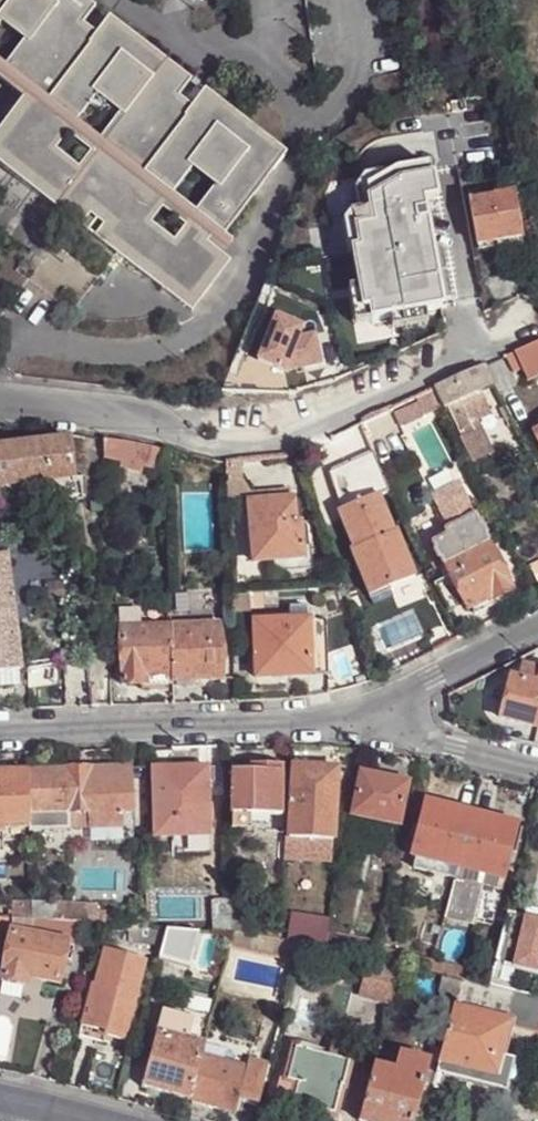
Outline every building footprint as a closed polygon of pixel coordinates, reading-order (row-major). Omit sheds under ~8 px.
[(18,186),(75,230),(93,205),(108,215),(88,241),(166,301),(156,61),(106,24),(94,41),(85,51),(73,40),(80,29),(94,14),(76,0),(0,0),(0,23),(1,22),(25,44),(3,72),(29,91),(45,104),(37,115),(59,133),(18,186)] [(0,23),(0,69),(3,72),(25,44),(1,22),(0,23)] [(94,41),(80,29),(73,40),(85,51),(94,41)] [(184,87),(156,61),(166,301),(184,317),(224,266),(208,255),(201,250),(210,237),(218,244),(281,162),(201,98),(187,115),(180,124),(167,113),(174,103),(184,87)] [(18,186),(59,133),(37,115),(45,104),(29,91),(0,127),(0,172),(18,186)] [(187,115),(174,103),(167,113),(180,124),(187,115)] [(400,172),(367,193),(375,227),(360,232),(364,249),(356,252),(366,311),(374,308),(376,320),(445,310),(426,203),(442,202),(434,166),(400,172)] [(519,239),(511,195),(468,203),(476,246),(513,240),(519,239)] [(75,230),(88,241),(108,215),(93,205),(75,230)] [(208,255),(218,244),(210,237),(201,250),(208,255)] [(305,328),(278,317),(260,361),(289,369),(323,362),(316,333),(302,336),(305,328)] [(537,376),(537,341),(515,352),(522,369),(528,380),(537,376)] [(481,393),(494,387),(483,366),(435,387),(444,410),(459,403),(481,393)] [(490,415),(481,393),(459,403),(465,417),(450,423),(456,434),(471,428),(470,424),(490,415)] [(355,424),(340,433),(345,446),(362,439),(355,424)] [(458,441),(470,465),(489,456),(486,450),(480,440),(477,431),(458,441)] [(486,437),(480,440),(486,450),(491,448),(486,437)] [(102,439),(102,457),(121,459),(121,455),(134,458),(135,456),(145,457),(148,445),(129,442),(102,439)] [(44,484),(74,480),(69,442),(0,450),(0,448),(0,489),(44,484)] [(162,468),(164,465),(155,462),(158,451),(159,448),(148,445),(145,457),(144,465),(155,467),(162,468)] [(388,490),(372,453),(327,474),(338,512),(376,496),(388,490)] [(300,469),(296,455),(275,458),(276,472),(300,469)] [(237,462),(225,463),(225,474),(225,479),(238,479),(237,462)] [(76,505),(74,480),(44,484),(47,508),(76,505)] [(433,544),(443,565),(486,543),(457,484),(431,496),(448,530),(445,531),(447,537),(433,544)] [(392,533),(376,496),(338,512),(336,513),(351,551),(349,552),(365,592),(385,584),(387,588),(415,577),(395,533),(392,533)] [(253,562),(271,561),(302,558),(301,546),(299,523),(293,524),(290,500),(248,503),(253,562)] [(486,543),(443,565),(465,611),(485,601),(487,604),(511,592),(486,543)] [(302,558),(271,561),(272,572),(312,569),(311,545),(309,545),(301,546),(302,558)] [(0,557),(0,687),(10,686),(8,673),(21,672),(6,556),(0,557)] [(367,597),(387,588),(385,584),(365,592),(367,597)] [(233,601),(234,619),(250,618),(250,600),(233,601)] [(288,609),(288,622),(307,621),(307,608),(288,609)] [(118,613),(118,629),(140,628),(139,613),(118,613)] [(307,621),(310,676),(327,675),(325,620),(307,621)] [(255,678),(310,676),(307,621),(288,622),(253,622),(255,678)] [(171,674),(171,683),(175,682),(192,682),(206,681),(221,681),(220,662),(220,645),(219,626),(169,627),(171,674)] [(141,675),(171,674),(169,627),(140,628),(118,629),(120,685),(141,685),(141,675)] [(537,729),(537,669),(527,665),(519,673),(518,680),(514,679),(509,683),(499,719),(537,729)] [(163,684),(171,684),(171,683),(171,674),(141,675),(141,685),(163,684)] [(231,816),(252,816),(280,817),(280,767),(248,767),(247,774),(229,774),(228,816),(231,816)] [(65,771),(25,771),(27,813),(72,812),(73,828),(88,828),(88,811),(89,811),(88,770),(88,768),(87,768),(66,768),(65,769),(65,771)] [(130,768),(91,770),(93,828),(121,826),(121,812),(132,811),(130,768)] [(154,839),(210,839),(209,770),(153,771),(154,839)] [(25,771),(0,773),(0,823),(27,822),(27,813),(25,771)] [(287,841),(330,843),(334,785),(319,783),(318,775),(291,774),(287,841)] [(359,775),(350,816),(397,826),(406,784),(359,775)] [(454,869),(469,814),(424,803),(416,832),(410,857),(454,869)] [(72,812),(27,813),(27,822),(27,830),(73,828),(72,812)] [(515,827),(469,814),(454,869),(484,876),(500,880),(507,855),(515,827)] [(251,832),(252,816),(231,816),(231,831),(251,832)] [(484,876),(454,869),(444,908),(474,915),(484,876)] [(508,908),(512,894),(491,888),(487,903),(508,908)] [(229,919),(228,901),(209,901),(209,911),(210,933),(229,934),(229,919)] [(96,909),(30,905),(30,921),(97,926),(96,915),(96,909)] [(199,932),(210,933),(209,911),(201,911),(198,916),(199,932)] [(114,914),(96,915),(97,926),(114,927),(114,914)] [(506,917),(494,966),(537,977),(537,925),(506,917)] [(13,920),(0,919),(0,934),(8,934),(8,932),(11,933),(13,920)] [(277,927),(229,919),(229,934),(276,942),(277,927)] [(157,945),(161,930),(128,928),(127,944),(157,945)] [(192,951),(197,932),(166,931),(159,958),(175,963),(179,948),(192,951)] [(8,934),(0,972),(0,981),(20,986),(23,978),(55,985),(64,944),(11,933),(8,932),(8,934)] [(374,941),(327,933),(324,950),(336,952),(370,959),(372,948),(374,941)] [(296,960),(299,946),(285,944),(283,958),(296,960)] [(336,952),(324,950),(299,946),(296,960),(332,970),(336,952)] [(179,948),(175,963),(188,967),(192,951),(179,948)] [(431,962),(372,948),(370,959),(399,966),(428,973),(431,962)] [(101,950),(92,985),(134,996),(144,961),(101,950)] [(491,979),(431,962),(428,973),(443,977),(461,982),(489,988),(491,979)] [(358,997),(390,1005),(397,972),(366,963),(358,997)] [(454,1008),(461,982),(443,977),(440,991),(442,999),(445,1005),(454,1008)] [(134,996),(92,985),(87,1002),(80,1001),(77,1012),(84,1015),(80,1027),(103,1033),(102,1036),(109,1038),(122,1042),(134,996)] [(513,995),(508,1013),(509,1013),(508,1022),(512,1023),(510,1029),(537,1036),(537,1001),(513,995)] [(454,1008),(439,1065),(471,1074),(497,1081),(503,1058),(510,1029),(512,1023),(508,1022),(454,1008)] [(153,1035),(201,1047),(205,1033),(208,1019),(173,1010),(171,1014),(159,1011),(153,1035)] [(107,1044),(109,1038),(102,1036),(103,1033),(80,1027),(78,1036),(102,1044),(103,1042),(107,1044)] [(201,1047),(199,1058),(230,1066),(236,1041),(205,1033),(201,1047)] [(140,1088),(188,1101),(199,1058),(201,1047),(153,1035),(140,1088)] [(333,1041),(328,1058),(347,1063),(352,1046),(333,1041)] [(347,1063),(328,1058),(314,1054),(316,1047),(297,1042),(295,1049),(287,1082),(280,1080),(275,1099),(292,1103),(292,1106),(334,1117),(348,1063),(347,1063)] [(288,1047),(280,1080),(287,1082),(295,1049),(288,1047)] [(199,1058),(188,1101),(191,1101),(205,1105),(235,1114),(239,1104),(240,1099),(246,1071),(245,1071),(230,1066),(199,1058)] [(497,1081),(471,1074),(467,1083),(506,1094),(515,1061),(503,1058),(497,1081)] [(407,1059),(402,1076),(422,1082),(427,1064),(407,1059)] [(240,1099),(259,1104),(267,1068),(247,1063),(245,1071),(246,1071),(240,1099)] [(439,1065),(436,1075),(445,1078),(467,1083),(471,1074),(439,1065)] [(360,1120),(412,1120),(422,1082),(402,1076),(373,1069),(360,1120)] [(245,1105),(258,1109),(259,1104),(240,1099),(239,1104),(245,1105)]
